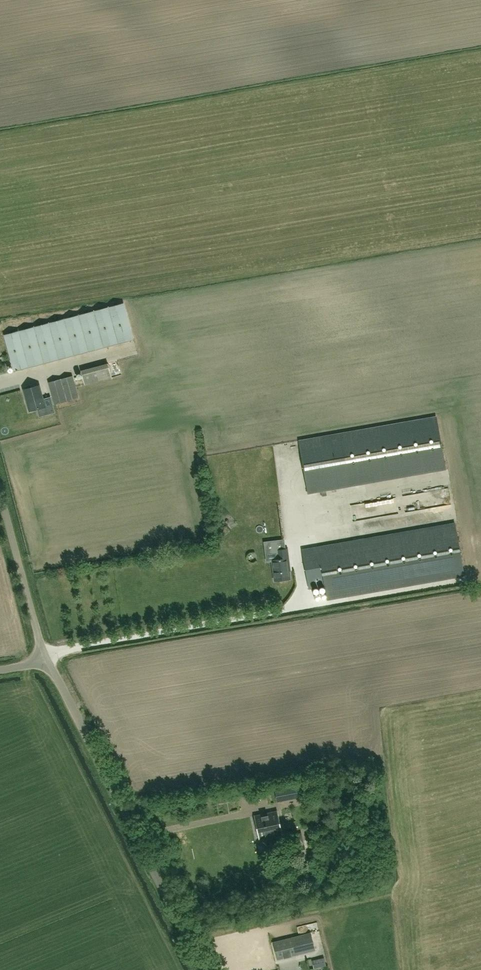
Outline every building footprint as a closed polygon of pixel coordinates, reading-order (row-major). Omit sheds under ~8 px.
[(134,340),(124,303),(4,334),(14,371),(134,340)] [(84,385),(112,377),(108,363),(80,370),(84,385)] [(113,366),(117,376),(124,374),(120,363),(113,366)] [(78,398),(73,376),(49,383),(54,404),(78,398)] [(39,385),(24,389),(29,411),(45,406),(39,385)] [(436,415),(298,440),(307,494),(446,470),(436,415)] [(327,600),(464,577),(455,524),(302,550),(309,589),(325,587),(327,600)] [(272,561),(275,581),(290,579),(288,568),(289,567),(287,549),(277,551),(278,560),(272,561)] [(277,802),(302,797),(298,781),(274,786),(277,802)] [(277,810),(254,815),(259,839),(282,834),(277,810)] [(302,833),(288,836),(290,846),(304,844),(302,833)] [(295,846),(296,854),(306,852),(304,845),(295,846)] [(321,924),(309,925),(309,931),(317,931),(317,932),(321,932),(321,924)] [(287,939),(273,942),(277,959),(315,950),(311,933),(299,936),(298,933),(286,936),(287,939)] [(324,957),(312,960),(314,968),(326,965),(324,957)]
